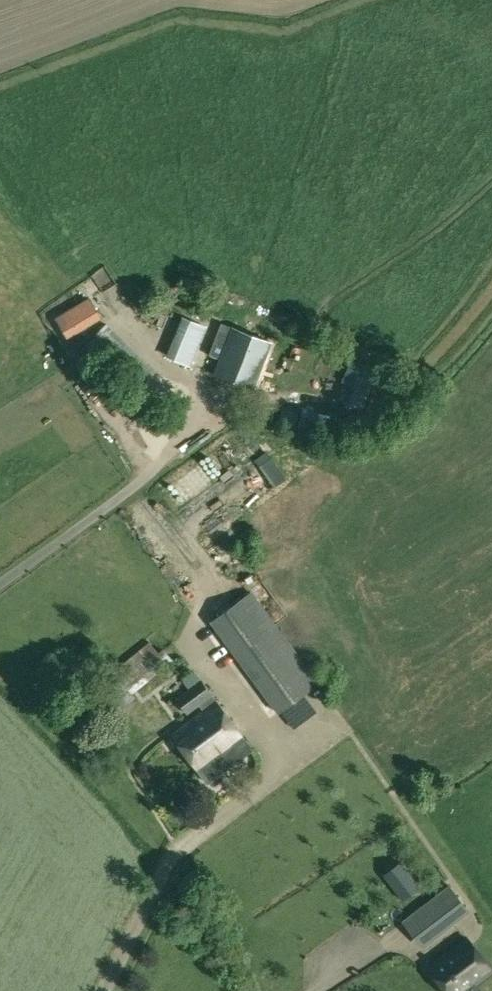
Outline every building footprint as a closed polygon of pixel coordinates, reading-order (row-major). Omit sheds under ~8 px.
[(89,299),(55,319),(66,338),(101,317),(89,299)] [(182,318),(167,356),(190,366),(206,327),(182,318)] [(221,323),(208,355),(219,359),(214,374),(253,388),(271,342),(221,323)] [(225,490),(233,500),(264,476),(256,466),(225,490)] [(251,591),(209,623),(276,715),(319,683),(251,591)] [(179,695),(175,698),(186,713),(198,704),(202,710),(215,700),(200,680),(188,689),(179,695)] [(121,684),(104,699),(115,711),(132,696),(131,695),(121,684)] [(202,710),(170,734),(199,772),(207,782),(214,786),(222,779),(221,772),(252,748),(215,700),(202,710)] [(401,862),(384,874),(403,899),(420,886),(401,862)] [(449,886),(420,909),(437,930),(454,916),(444,903),(455,894),(449,886)] [(428,966),(447,990),(463,990),(475,982),(477,984),(491,972),(491,971),(466,937),(428,966)]
